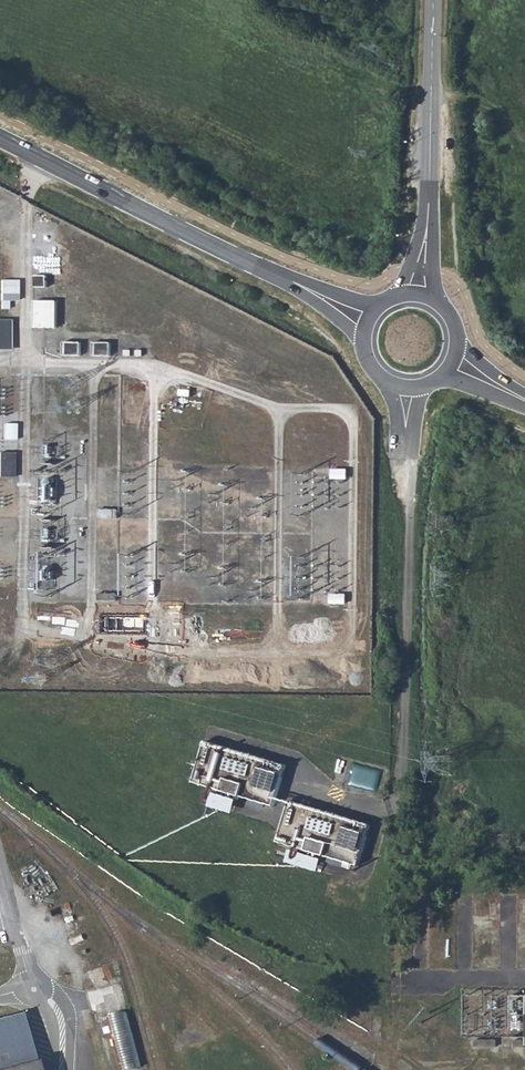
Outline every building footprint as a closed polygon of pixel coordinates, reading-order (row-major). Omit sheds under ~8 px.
[(49,276),(36,276),(37,288),(49,288),(49,276)] [(55,299),(33,299),(33,327),(55,327),(55,299)] [(79,341),(61,341),(61,355),(79,355),(79,341)] [(109,341),(91,341),(91,355),(109,355),(109,341)] [(16,423),(5,423),(4,438),(16,439),(16,423)] [(0,451),(0,477),(12,477),(12,451),(0,451)] [(346,468),(329,467),(328,477),(345,478),(346,468)] [(116,507),(95,507),(95,517),(116,518),(116,507)] [(114,592),(95,591),(94,599),(114,600),(114,592)] [(345,592),(327,591),(327,603),(345,604),(345,592)] [(280,773),(267,770),(199,749),(187,789),(239,805),(268,814),(280,773)] [(271,848),(292,855),(321,864),(350,874),(353,866),(355,858),(364,830),(285,806),(271,848)] [(21,1011),(0,1016),(0,1069),(37,1069),(21,1011)] [(107,1016),(120,1069),(125,1069),(143,1066),(129,1011),(107,1016)]
